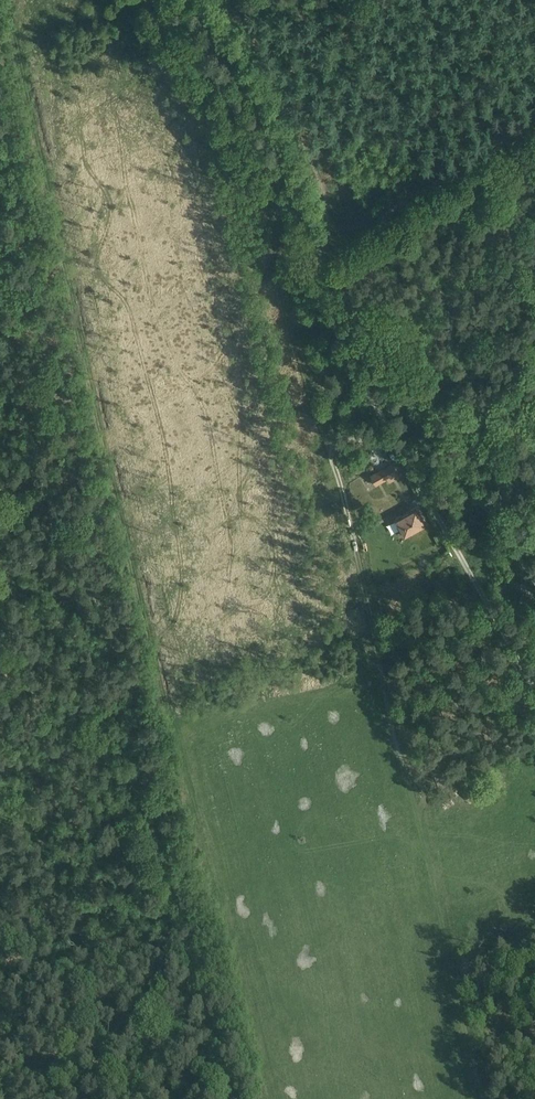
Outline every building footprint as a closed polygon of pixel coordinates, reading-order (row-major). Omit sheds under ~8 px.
[(391,462),(370,474),(376,484),(387,478),(389,481),(398,475),(391,462)] [(417,506),(395,519),(405,536),(426,523),(417,506)] [(467,769),(464,763),(451,769),(454,776),(467,769)] [(464,792),(470,802),(482,795),(476,784),(464,792)]
